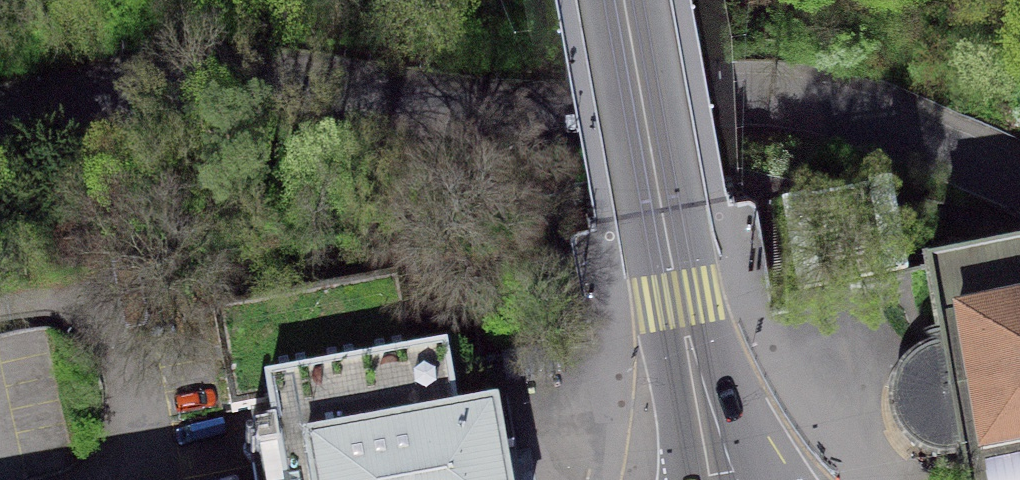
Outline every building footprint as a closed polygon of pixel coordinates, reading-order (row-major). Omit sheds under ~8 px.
[(909,376),(905,382),(921,391),(924,408),(927,425),(915,439),(921,443),(928,447),(934,450),(942,451),(949,452),(956,451),(957,458),(960,457),(964,479),(1019,479),(1019,260),(928,277),(933,305),(936,322),(941,351),(938,351),(939,358),(932,360),(925,363),(920,366),(914,371),(909,376)] [(214,312),(232,412),(269,406),(283,479),(506,479),(496,423),(457,430),(445,366),(418,371),(401,278),(214,312)] [(899,403),(900,409),(901,415),(903,421),(906,427),(910,433),(915,439),(927,425),(924,408),(921,391),(905,382),(902,389),(900,396),(899,403)]
